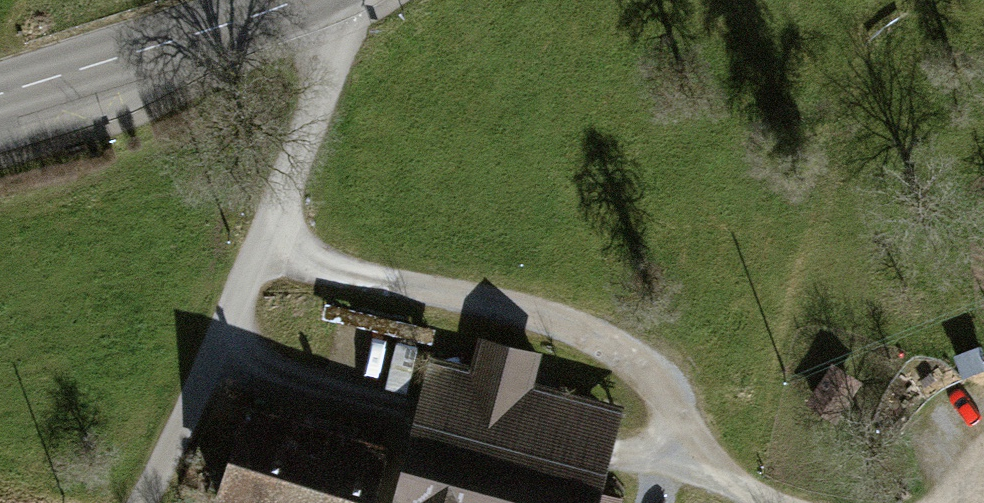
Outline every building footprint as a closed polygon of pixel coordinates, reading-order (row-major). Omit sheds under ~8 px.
[(385,502),(591,502),(618,404),(523,378),(531,346),(471,330),(462,361),(426,351),(385,502)] [(211,496),(236,502),(369,502),(390,436),(243,391),(211,496)]
